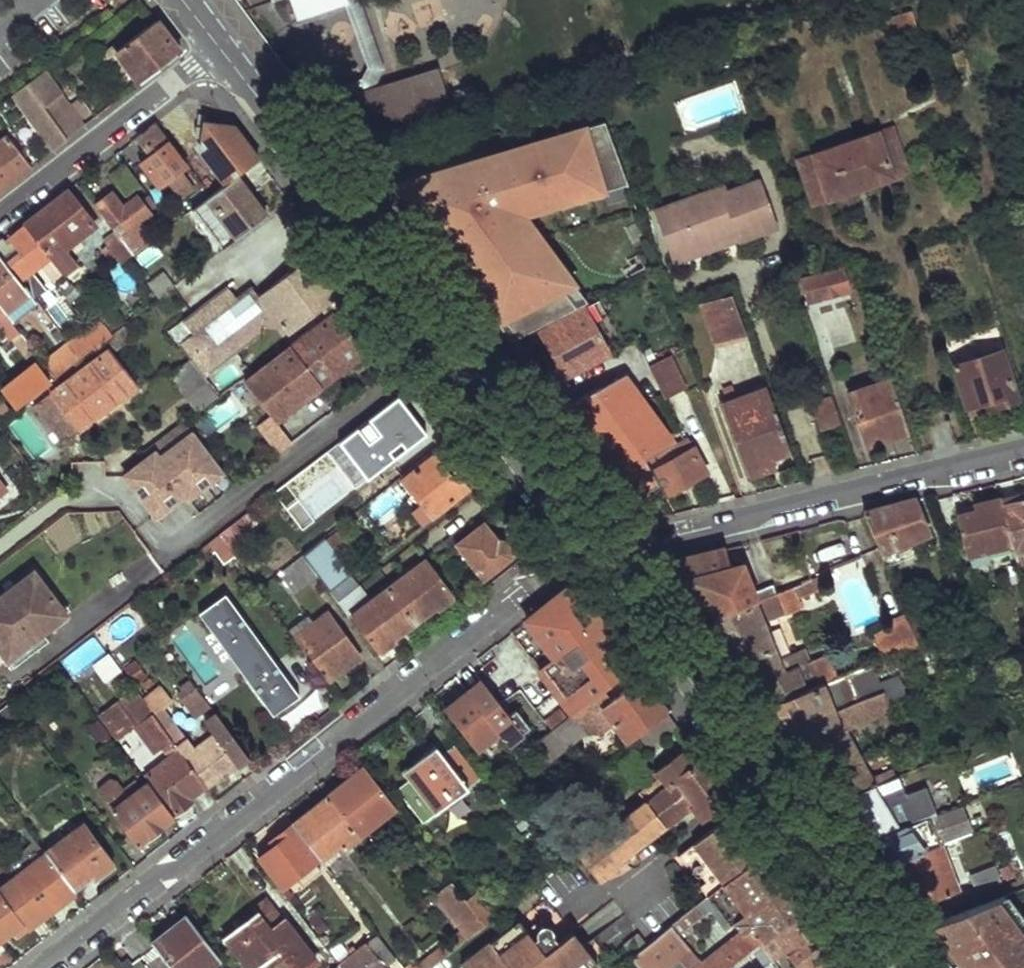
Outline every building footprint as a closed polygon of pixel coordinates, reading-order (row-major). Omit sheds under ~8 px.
[(346,5),(349,15),(311,27),(334,96),(386,79),(360,1),(346,5)] [(914,12),(887,20),(896,49),(922,41),(914,12)] [(117,50),(141,82),(145,79),(163,65),(181,51),(170,35),(157,19),(145,28),(127,42),(117,50)] [(442,72),(348,99),(359,134),(452,107),(442,72)] [(44,74),(27,86),(25,84),(12,93),(30,116),(43,106),(59,94),(44,74)] [(43,106),(68,138),(85,126),(59,94),(43,106)] [(30,116),(55,149),(68,138),(43,106),(30,116)] [(629,182),(606,119),(506,149),(513,172),(497,177),(490,154),(455,165),(440,176),(436,171),(426,174),(426,176),(411,186),(489,292),(483,296),(495,313),(501,309),(521,336),(590,301),(550,246),(540,254),(504,206),(520,194),(526,214),(629,182)] [(200,151),(226,186),(238,177),(262,159),(236,124),(204,120),(200,151)] [(141,161),(161,187),(169,181),(176,191),(194,178),(189,172),(184,175),(182,172),(190,166),(156,122),(143,132),(141,133),(154,150),(141,161)] [(894,129),(800,163),(814,207),(909,172),(894,129)] [(25,172),(33,165),(8,134),(0,140),(0,191),(25,172)] [(513,172),(506,149),(490,154),(497,177),(513,172)] [(455,165),(436,171),(440,176),(455,165)] [(426,174),(399,183),(483,296),(489,292),(411,186),(426,176),(426,174)] [(193,211),(224,250),(269,216),(238,177),(226,186),(193,211)] [(724,189),(658,213),(673,257),(740,233),(743,240),(778,227),(762,182),(726,195),(724,189)] [(64,274),(65,275),(79,263),(65,246),(76,236),(79,240),(97,227),(67,189),(64,191),(23,223),(27,228),(64,274)] [(121,236),(135,255),(149,244),(136,226),(127,233),(125,231),(150,212),(138,196),(124,207),(113,193),(97,206),(115,229),(121,236)] [(526,214),(520,194),(504,206),(540,254),(550,246),(526,214)] [(33,298),(46,287),(33,269),(42,264),(55,281),(64,274),(27,228),(13,239),(24,254),(18,258),(3,238),(0,240),(0,255),(33,298)] [(104,237),(110,245),(121,236),(115,229),(104,237)] [(740,233),(673,257),(675,264),(743,240),(740,233)] [(115,256),(121,265),(131,258),(135,255),(121,236),(110,245),(108,247),(115,256)] [(181,345),(192,358),(205,376),(268,329),(271,311),(284,311),(297,328),(344,294),(348,299),(359,290),(345,271),(326,245),(261,295),(253,286),(238,297),(234,293),(189,327),(195,334),(181,345)] [(102,251),(109,260),(115,256),(108,247),(102,251)] [(33,298),(0,255),(0,305),(2,307),(9,317),(33,298)] [(846,269),(807,279),(812,302),(852,290),(846,269)] [(149,283),(161,298),(175,288),(163,272),(149,283)] [(64,291),(71,300),(80,294),(73,284),(64,291)] [(184,321),(189,327),(234,293),(229,286),(184,321)] [(735,292),(703,300),(717,341),(749,330),(735,292)] [(362,295),(292,348),(321,387),(366,352),(344,322),(352,316),(358,325),(375,312),(362,295)] [(845,306),(816,314),(826,349),(856,340),(845,306)] [(115,307),(100,318),(100,320),(106,327),(121,316),(115,307)] [(585,308),(538,332),(561,377),(608,353),(585,308)] [(521,336),(501,309),(495,313),(514,339),(521,336)] [(106,327),(112,335),(117,331),(127,324),(121,316),(106,327)] [(1,324),(26,356),(35,350),(9,317),(1,324)] [(69,344),(81,359),(95,348),(112,335),(106,327),(100,320),(69,344)] [(184,321),(170,331),(176,338),(189,327),(184,321)] [(195,334),(189,327),(176,338),(181,345),(195,334)] [(95,348),(101,356),(111,348),(112,350),(124,341),(117,331),(112,335),(95,348)] [(45,363),(56,378),(81,359),(69,344),(45,363)] [(35,401),(63,439),(138,382),(112,350),(111,348),(101,356),(53,393),(50,390),(35,401)] [(247,382),(276,420),(321,387),(292,348),(247,382)] [(1003,350),(958,364),(973,414),(1018,400),(1003,350)] [(686,386),(671,356),(652,365),(666,396),(686,386)] [(8,397),(16,407),(32,396),(46,385),(56,378),(45,363),(41,358),(2,389),(8,397)] [(172,373),(190,397),(210,383),(205,376),(192,358),(172,373)] [(646,404),(633,379),(621,377),(572,403),(571,415),(626,492),(639,496),(662,483),(647,456),(674,442),(652,401),(646,404)] [(894,378),(848,394),(866,447),(912,432),(894,378)] [(46,385),(32,396),(35,401),(50,390),(46,385)] [(768,385),(726,399),(753,475),(775,467),(773,457),(791,451),(768,385)] [(1,403),(8,397),(2,389),(0,386),(0,401),(1,403)] [(830,392),(814,397),(825,430),(841,425),(830,392)] [(428,434),(400,398),(342,443),(369,479),(396,459),(385,444),(397,435),(408,450),(428,434)] [(264,430),(276,420),(272,415),(260,425),(264,430)] [(287,434),(276,420),(264,430),(274,443),(287,434)] [(148,458),(155,453),(159,458),(194,432),(186,422),(145,453),(148,458)] [(156,517),(221,468),(194,432),(159,458),(155,453),(124,475),(156,517)] [(287,434),(274,443),(280,451),(293,442),(287,434)] [(674,442),(647,456),(662,483),(667,493),(709,470),(687,434),(674,442)] [(396,459),(408,450),(397,435),(385,444),(396,459)] [(403,477),(431,514),(466,486),(439,450),(403,477)] [(320,459),(281,489),(291,502),(330,472),(320,459)] [(223,471),(221,468),(185,495),(188,498),(223,471)] [(12,499),(0,484),(0,508),(12,499)] [(1002,497),(1012,543),(1015,556),(1019,568),(1023,566),(1023,559),(1022,551),(1023,550),(1023,492),(1002,497)] [(891,503),(865,510),(888,566),(919,554),(913,539),(930,532),(916,497),(891,503)] [(966,513),(961,515),(970,557),(974,566),(991,561),(990,550),(1012,543),(1002,497),(965,506),(966,513)] [(458,545),(485,578),(510,558),(513,550),(506,540),(499,540),(486,523),(458,545)] [(325,538),(337,554),(351,543),(339,527),(325,538)] [(232,548),(222,534),(211,542),(221,556),(232,548)] [(317,575),(338,602),(361,584),(337,554),(325,538),(302,556),(317,575)] [(727,556),(723,541),(657,556),(682,604),(698,625),(776,593),(770,582),(756,588),(742,553),(727,556)] [(282,571),(297,590),(317,575),(302,556),(282,571)] [(389,586),(415,621),(451,593),(424,559),(389,586)] [(0,596),(0,649),(8,659),(44,632),(67,614),(34,570),(0,596)] [(776,593),(698,625),(717,651),(744,688),(760,709),(838,677),(827,651),(807,659),(803,647),(780,657),(764,618),(761,612),(782,604),(785,610),(786,612),(800,607),(796,597),(835,581),(831,571),(776,593)] [(353,615),(379,649),(415,621),(389,586),(372,600),(361,584),(338,602),(349,617),(353,615)] [(564,587),(526,617),(551,650),(539,660),(542,663),(537,666),(572,709),(603,684),(632,661),(606,625),(579,588),(564,587)] [(227,592),(200,612),(274,713),(300,694),(227,592)] [(782,604),(761,612),(764,618),(785,610),(782,604)] [(295,634),(328,680),(360,655),(328,611),(295,634)] [(895,629),(878,635),(886,657),(921,643),(910,618),(908,614),(893,620),(895,629)] [(918,615),(910,618),(921,643),(929,640),(918,615)] [(49,640),(44,632),(8,659),(14,666),(49,640)] [(838,677),(760,709),(775,730),(791,751),(847,729),(858,724),(872,718),(893,710),(891,705),(907,698),(901,683),(883,689),(872,663),(838,677)] [(550,726),(530,743),(543,760),(585,728),(580,721),(595,710),(605,724),(612,719),(627,738),(666,706),(653,689),(642,674),(612,697),(603,684),(572,709),(565,715),(550,726)] [(481,679),(466,690),(470,695),(476,702),(490,691),(481,679)] [(181,698),(195,717),(211,705),(197,686),(181,698)] [(950,686),(944,689),(947,695),(952,693),(950,686)] [(144,701),(157,717),(167,710),(174,704),(162,687),(144,701)] [(144,701),(135,688),(116,703),(135,727),(154,752),(159,747),(168,759),(149,773),(176,811),(191,800),(189,796),(206,783),(177,744),(157,717),(144,701)] [(466,690),(444,707),(447,712),(470,695),(466,690)] [(490,691),(476,702),(498,729),(497,730),(499,731),(508,743),(529,727),(515,709),(508,714),(490,691)] [(470,695),(447,712),(475,749),(499,731),(497,730),(498,729),(476,702),(470,695)] [(14,712),(8,703),(0,709),(0,722),(14,712)] [(135,727),(116,703),(100,715),(118,740),(135,727)] [(557,705),(543,717),(550,726),(565,715),(557,705)] [(157,717),(177,744),(188,737),(167,710),(157,717)] [(206,783),(208,786),(248,756),(216,712),(205,720),(215,734),(196,748),(188,737),(177,744),(206,783)] [(661,715),(641,731),(649,743),(670,728),(661,715)] [(877,729),(872,718),(858,724),(863,735),(877,729)] [(847,729),(791,751),(805,770),(821,791),(829,802),(876,784),(903,773),(900,765),(872,776),(847,729)] [(411,777),(400,785),(425,818),(480,776),(452,741),(441,750),(435,742),(403,767),(411,777)] [(641,794),(635,798),(637,801),(640,803),(647,798),(664,821),(676,812),(678,814),(692,802),(701,814),(729,792),(701,754),(690,761),(680,748),(655,766),(661,773),(639,790),(641,794)] [(364,764),(328,792),(359,832),(395,804),(364,764)] [(101,793),(139,844),(174,817),(149,782),(130,796),(118,781),(112,779),(102,787),(101,793)] [(876,784),(829,802),(845,823),(858,841),(899,826),(876,784)] [(923,807),(910,812),(913,820),(929,815),(943,809),(936,791),(920,799),(923,807)] [(328,792),(293,820),(320,856),(340,841),(347,842),(359,832),(328,792)] [(640,803),(577,852),(583,859),(598,878),(618,863),(615,860),(664,821),(647,798),(640,803)] [(729,813),(678,852),(686,862),(693,856),(700,851),(715,870),(708,875),(699,883),(707,894),(760,853),(729,813)] [(899,826),(858,841),(868,855),(878,868),(941,844),(929,815),(913,820),(899,826)] [(263,851),(259,854),(284,885),(320,856),(293,820),(260,846),(263,851)] [(46,851),(75,890),(112,861),(83,823),(46,851)] [(941,844),(878,868),(897,894),(909,909),(958,890),(941,844)] [(555,853),(549,845),(534,857),(540,865),(555,853)] [(682,928),(711,906),(727,928),(732,924),(737,931),(704,956),(706,959),(713,967),(723,967),(776,928),(810,901),(794,879),(769,846),(760,853),(707,894),(675,919),(682,928)] [(14,876),(44,915),(75,890),(46,851),(14,876)] [(700,851),(693,856),(708,875),(715,870),(700,851)] [(486,880),(466,896),(487,923),(507,906),(563,864),(560,861),(555,853),(540,865),(500,897),(486,880)] [(14,927),(19,933),(44,915),(14,876),(0,887),(0,937),(14,927)] [(434,916),(427,920),(444,941),(451,950),(460,943),(487,923),(466,896),(453,880),(437,893),(463,926),(456,932),(448,922),(442,926),(434,916)] [(227,932),(254,966),(265,957),(278,947),(283,953),(295,967),(304,967),(318,957),(284,914),(281,917),(267,900),(271,897),(268,893),(234,920),(237,924),(227,932)] [(1006,893),(922,926),(945,958),(952,967),(1023,967),(1023,918),(1006,893)] [(776,928),(793,951),(804,967),(837,967),(851,957),(829,927),(810,901),(776,928)] [(151,941),(173,967),(205,967),(220,957),(186,913),(151,941)] [(632,953),(642,967),(682,967),(685,966),(679,959),(685,954),(695,967),(702,962),(671,922),(647,941),(632,953)] [(461,963),(465,967),(591,967),(597,963),(572,930),(557,942),(553,936),(553,934),(553,931),(552,927),(549,925),(547,924),(542,924),(539,925),(537,928),(536,932),(536,935),(532,937),(526,929),(497,952),(489,941),(461,963)] [(338,961),(343,967),(389,967),(387,965),(395,959),(375,933),(338,961)] [(632,953),(647,941),(641,933),(627,945),(632,953)] [(405,964),(408,967),(429,967),(451,950),(444,941),(414,965),(411,960),(405,964)] [(278,947),(265,957),(270,963),(283,953),(278,947)] [(694,967),(713,967),(706,959),(702,962),(695,967),(694,967)]
